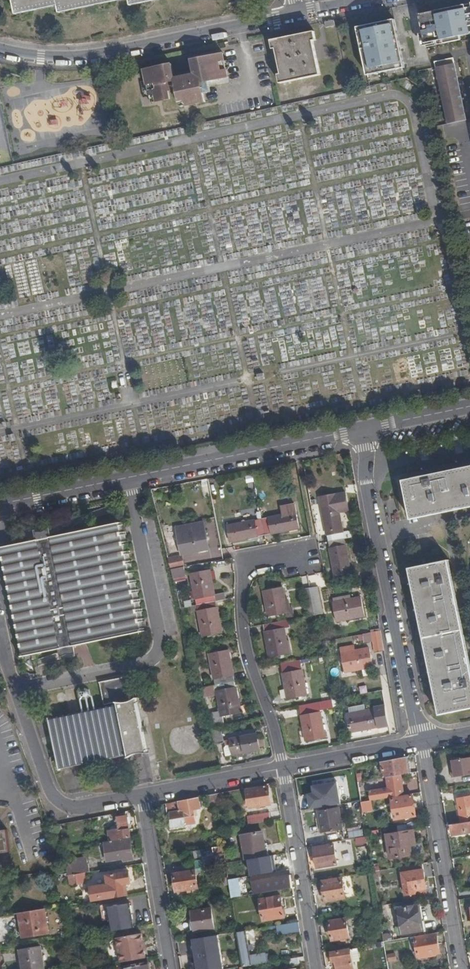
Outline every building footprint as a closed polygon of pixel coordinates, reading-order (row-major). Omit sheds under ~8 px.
[(17,15),(59,6),(60,13),(122,0),(14,0),(17,15)] [(419,14),(425,46),(469,38),(469,3),(419,14)] [(395,20),(357,28),(365,75),(404,66),(395,20)] [(318,31),(294,35),(302,75),(280,80),(281,83),(323,74),(316,40),(319,38),(318,31)] [(302,75),(294,35),(273,39),(275,48),(278,47),(284,75),(279,76),(280,80),(302,75)] [(226,53),(222,54),(226,78),(231,77),(226,53)] [(199,72),(189,74),(192,87),(194,98),(207,95),(206,87),(212,85),(211,81),(226,78),(222,54),(196,59),(199,72)] [(454,57),(434,61),(447,124),(467,119),(454,57)] [(178,77),(175,63),(148,69),(150,83),(178,77)] [(192,87),(189,74),(178,77),(150,83),(153,94),(165,92),(166,99),(173,98),(171,90),(179,89),(183,106),(208,101),(207,95),(194,98),(192,87)] [(154,101),(166,99),(165,92),(153,94),(154,101)] [(403,479),(412,518),(469,506),(469,466),(403,479)] [(293,504),(279,506),(281,515),(295,512),(293,504)] [(328,541),(344,538),(354,536),(352,529),(342,531),(337,504),(322,507),(328,541)] [(261,519),(264,535),(298,528),(295,512),(281,515),(261,519)] [(231,542),(264,535),(261,519),(256,520),(228,526),(231,542)] [(191,533),(205,530),(205,528),(203,522),(190,525),(191,533)] [(38,530),(37,528),(36,528),(38,538),(53,535),(51,525),(50,525),(50,528),(44,530),(38,530)] [(209,548),(205,530),(191,533),(190,525),(176,528),(181,554),(209,548)] [(351,572),(344,538),(328,541),(335,575),(351,572)] [(37,652),(15,543),(0,546),(0,551),(23,655),(37,652)] [(181,556),(169,559),(171,568),(183,565),(181,556)] [(447,562),(411,570),(442,715),(469,709),(469,671),(447,562)] [(191,574),(197,605),(215,601),(214,595),(209,570),(191,574)] [(364,580),(353,582),(355,589),(366,586),(364,580)] [(284,612),(286,611),(285,601),(283,587),(263,591),(268,615),(284,612)] [(310,588),(315,614),(322,612),(317,587),(310,588)] [(309,615),(315,614),(310,588),(304,589),(309,615)] [(214,595),(215,601),(225,599),(223,592),(214,595)] [(351,593),(333,597),(334,602),(352,599),(351,593)] [(364,615),(360,597),(352,599),(334,602),(333,602),(337,620),(364,615)] [(288,600),(285,601),(286,611),(284,612),(286,619),(294,617),(292,608),(289,608),(288,600)] [(215,601),(197,605),(198,611),(203,635),(221,632),(215,601)] [(284,630),(282,620),(263,624),(269,656),(288,652),(284,630)] [(382,630),(380,620),(371,622),(373,632),(382,630)] [(382,630),(373,632),(362,634),(364,641),(373,640),(375,652),(385,651),(382,630)] [(76,644),(61,647),(63,658),(64,657),(64,655),(70,652),(76,652),(76,655),(78,654),(76,644)] [(357,650),(342,653),(345,671),(373,666),(369,648),(357,650)] [(215,685),(234,681),(228,650),(209,654),(215,685)] [(306,693),(300,659),(281,663),(288,697),(306,693)] [(103,706),(116,703),(126,703),(130,701),(125,677),(98,683),(103,706)] [(210,686),(208,680),(200,682),(201,688),(210,686)] [(211,727),(219,725),(225,724),(223,715),(240,711),(234,681),(215,685),(220,713),(208,715),(211,727)] [(166,683),(151,686),(153,698),(169,695),(166,683)] [(216,695),(214,685),(210,686),(201,688),(204,698),(216,695)] [(62,693),(61,693),(59,694),(58,694),(57,696),(57,698),(57,700),(58,701),(59,701),(60,702),(62,702),(64,701),(65,700),(65,698),(65,696),(64,694),(62,693)] [(126,703),(116,703),(117,706),(48,721),(59,768),(126,754),(127,757),(134,754),(140,753),(147,754),(135,698),(130,701),(126,703)] [(340,706),(338,698),(332,700),(333,706),(333,707),(340,706)] [(332,700),(331,699),(300,705),(306,740),(325,736),(319,708),(333,706),(332,700)] [(363,713),(362,709),(361,704),(346,707),(348,716),(363,713)] [(375,711),(363,713),(348,716),(351,731),(389,724),(385,705),(374,707),(375,711)] [(200,741),(201,738),(200,736),(200,733),(198,730),(197,728),(195,726),(192,725),(190,724),(187,724),(184,724),(181,724),(179,725),(176,727),(174,729),(173,731),(172,734),(171,737),(171,740),(172,742),(173,745),(174,747),(176,749),(178,751),(181,752),(184,753),(187,753),(189,753),(192,752),(194,750),(197,749),(198,746),(200,744),(200,741)] [(211,727),(216,744),(223,743),(219,725),(211,727)] [(230,744),(232,755),(259,749),(256,733),(229,739),(229,740),(230,744)] [(225,756),(232,755),(230,744),(225,744),(223,748),(225,756)] [(403,774),(400,759),(381,762),(384,778),(386,777),(399,775),(403,774)] [(451,779),(469,775),(469,759),(451,762),(452,770),(449,770),(451,779)] [(371,801),(403,795),(399,775),(386,777),(388,789),(369,792),(370,801),(371,801)] [(314,793),(308,794),(310,809),(342,804),(338,782),(312,786),(314,793)] [(271,804),(268,787),(247,790),(250,808),(271,804)] [(218,807),(217,794),(209,795),(211,808),(218,807)] [(415,816),(412,796),(392,800),(395,820),(415,816)] [(200,808),(199,797),(165,804),(167,813),(170,813),(172,826),(195,822),(193,809),(200,808)] [(457,799),(462,823),(469,822),(469,797),(457,799)] [(372,810),(371,801),(370,801),(360,803),(362,812),(372,810)] [(317,811),(320,833),(341,830),(338,807),(317,811)] [(248,824),(271,820),(270,813),(247,817),(248,824)] [(130,838),(126,816),(116,817),(118,829),(109,830),(110,841),(130,838)] [(451,825),(452,836),(469,833),(469,822),(462,823),(451,825)] [(360,827),(349,828),(350,838),(360,837),(360,827)] [(417,854),(413,830),(386,834),(390,858),(417,854)] [(9,852),(6,831),(0,831),(0,853),(9,852)] [(244,860),(266,857),(261,832),(241,835),(244,860)] [(357,846),(368,843),(366,836),(355,839),(357,846)] [(133,859),(130,838),(110,841),(105,841),(108,861),(123,859),(123,860),(133,859)] [(314,848),(317,868),(337,864),(334,845),(314,848)] [(224,853),(223,846),(212,848),(213,855),(217,855),(224,853)] [(217,855),(213,855),(202,857),(204,871),(220,869),(217,855)] [(85,872),(90,872),(88,859),(63,863),(65,870),(67,875),(70,875),(77,874),(85,872)] [(425,888),(422,864),(401,868),(405,895),(425,893),(424,888),(425,888)] [(174,874),(176,891),(197,888),(194,871),(189,872),(188,865),(173,867),(174,874)] [(87,883),(85,872),(77,874),(79,884),(87,883)] [(96,900),(124,895),(122,884),(130,883),(129,872),(108,876),(109,886),(94,887),(96,900)] [(253,881),(288,875),(287,873),(252,878),(253,881)] [(79,884),(77,874),(70,875),(73,885),(79,884)] [(292,887),(290,875),(288,875),(253,881),(254,893),(257,892),(257,893),(292,887)] [(345,899),(342,879),(322,881),(322,882),(322,883),(322,890),(324,890),(326,901),(345,899)] [(231,897),(240,896),(237,883),(229,880),(229,884),(231,897)] [(281,896),(260,899),(263,921),(284,917),(284,915),(286,915),(285,908),(283,908),(281,896)] [(112,931),(133,927),(130,903),(108,906),(112,931)] [(398,909),(402,933),(423,930),(419,905),(398,909)] [(44,909),(19,913),(23,937),(48,933),(44,909)] [(214,928),(211,909),(191,912),(194,931),(214,928)] [(349,938),(346,920),(330,922),(330,923),(328,924),(330,932),(331,931),(332,940),(349,938)] [(300,930),(298,921),(277,925),(278,934),(300,930)] [(245,930),(237,932),(238,936),(243,966),(267,962),(266,954),(249,956),(248,949),(247,945),(245,930)] [(121,961),(146,957),(144,948),(142,948),(141,942),(143,942),(142,933),(117,936),(121,961)] [(192,938),(198,968),(224,968),(218,934),(192,938)] [(416,939),(419,956),(439,953),(437,935),(416,939)] [(238,936),(229,938),(234,968),(243,966),(238,936)] [(41,947),(19,950),(22,968),(44,968),(41,947)] [(336,963),(337,968),(353,968),(350,951),(331,954),(332,963),(336,963)]
